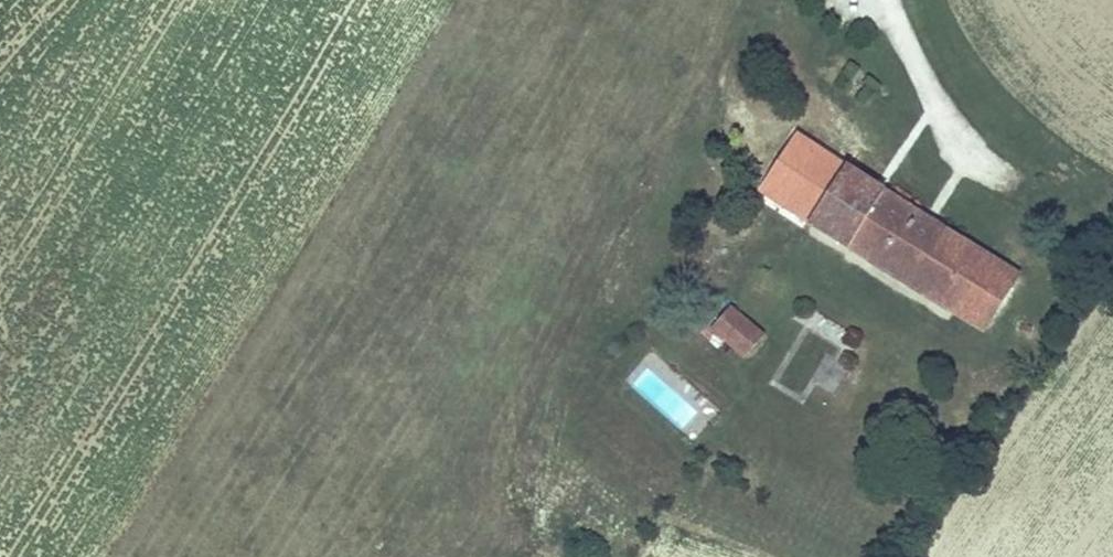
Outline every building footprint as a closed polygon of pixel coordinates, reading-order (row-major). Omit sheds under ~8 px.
[(796,216),(813,226),(846,171),(829,161),(796,216)] [(927,263),(944,235),(846,171),(813,226),(936,302),(950,278),(927,263)] [(986,333),(1017,280),(944,235),(927,263),(950,278),(936,302),(986,333)] [(707,333),(743,361),(765,333),(728,305),(707,333)]
